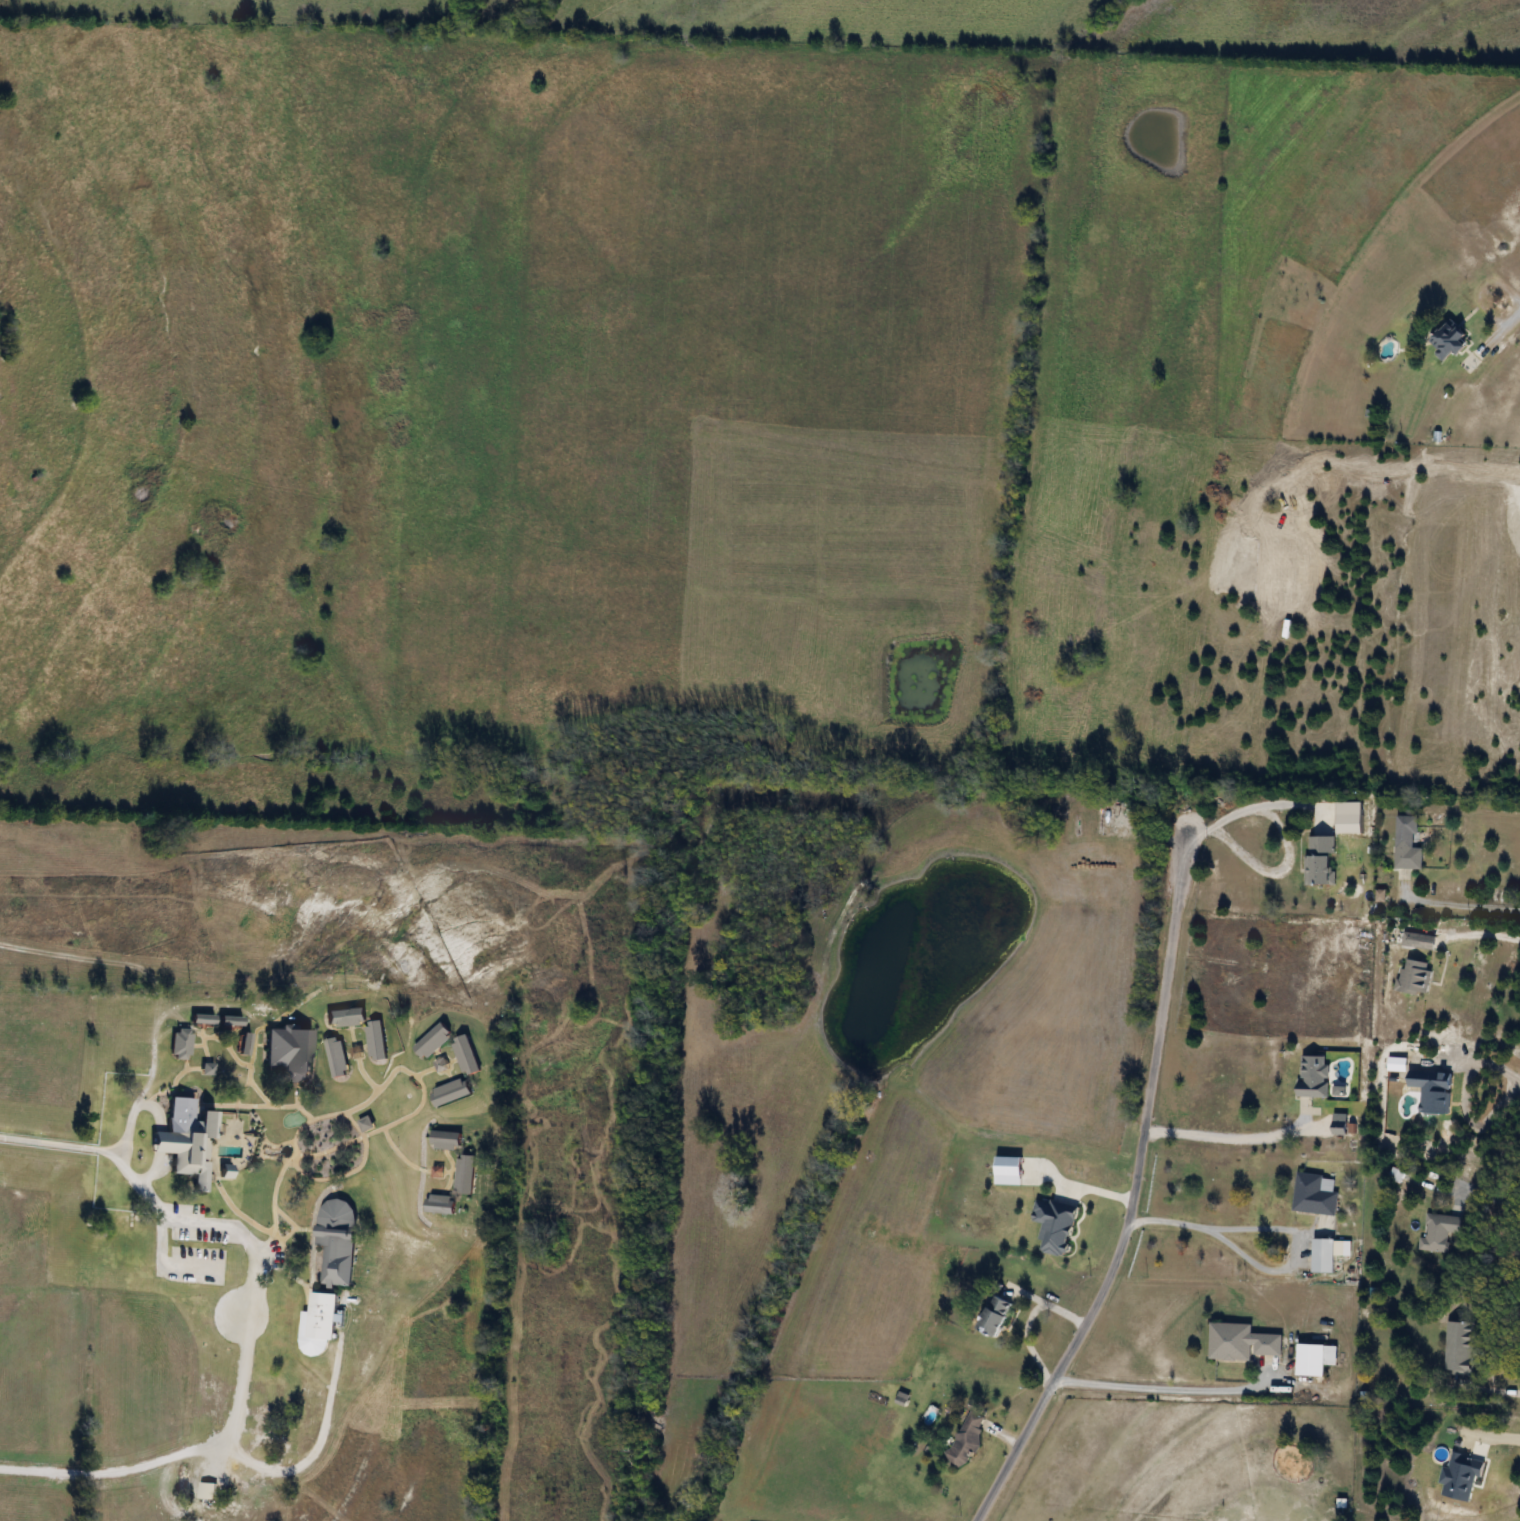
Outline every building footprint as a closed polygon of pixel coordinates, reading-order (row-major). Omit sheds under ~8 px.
[(1429,341),(1448,362),(1472,340),(1453,319),(1429,341)] [(1423,848),(1416,848),(1417,816),(1397,815),(1397,868),(1423,869),(1423,848)] [(1335,884),(1335,836),(1309,836),(1309,884),(1335,884)] [(1437,936),(1404,932),(1403,945),(1435,950),(1437,936)] [(1399,991),(1428,995),(1432,962),(1403,958),(1399,991)] [(214,1023),(214,1014),(192,1014),(192,1023),(214,1023)] [(242,1025),(242,1017),(221,1016),(220,1024),(242,1025)] [(189,1029),(171,1029),(171,1058),(189,1058),(189,1029)] [(249,1033),(241,1033),(241,1054),(249,1054),(249,1033)] [(1328,1096),(1328,1056),(1300,1056),(1300,1096),(1328,1096)] [(167,1118),(166,1132),(153,1131),(151,1152),(172,1153),(171,1173),(194,1174),(192,1191),(206,1192),(211,1111),(200,1110),(199,1120),(167,1118)] [(1347,1122),(1335,1122),(1335,1134),(1347,1134),(1347,1122)] [(461,1131),(432,1131),(432,1149),(461,1149),(461,1131)] [(475,1193),(475,1155),(458,1155),(458,1193),(475,1193)] [(1336,1215),(1338,1192),(1333,1191),(1335,1177),(1297,1173),(1293,1210),(1336,1215)] [(426,1211),(455,1215),(457,1197),(428,1193),(426,1211)] [(322,1285),(354,1286),(358,1202),(318,1200),(316,1245),(324,1245),(322,1285)] [(1450,1232),(1462,1233),(1463,1216),(1427,1213),(1425,1237),(1420,1237),(1419,1249),(1448,1252),(1450,1232)] [(1350,1240),(1314,1239),(1313,1273),(1335,1273),(1335,1255),(1350,1255),(1350,1240)] [(336,1340),(338,1293),(311,1292),(310,1312),(303,1311),(300,1354),(327,1355),(328,1339),(336,1340)] [(998,1337),(1014,1304),(995,1295),(979,1328),(998,1337)] [(1443,1372),(1477,1375),(1481,1323),(1447,1320),(1443,1372)] [(1251,1360),(1251,1354),(1281,1355),(1282,1334),(1251,1333),(1252,1323),(1211,1322),(1210,1359),(1251,1360)] [(1326,1376),(1326,1364),(1337,1365),(1337,1345),(1299,1343),(1298,1375),(1326,1376)] [(964,1469),(987,1418),(969,1409),(946,1461),(964,1469)] [(216,1482),(200,1482),(200,1499),(216,1499),(216,1482)]
